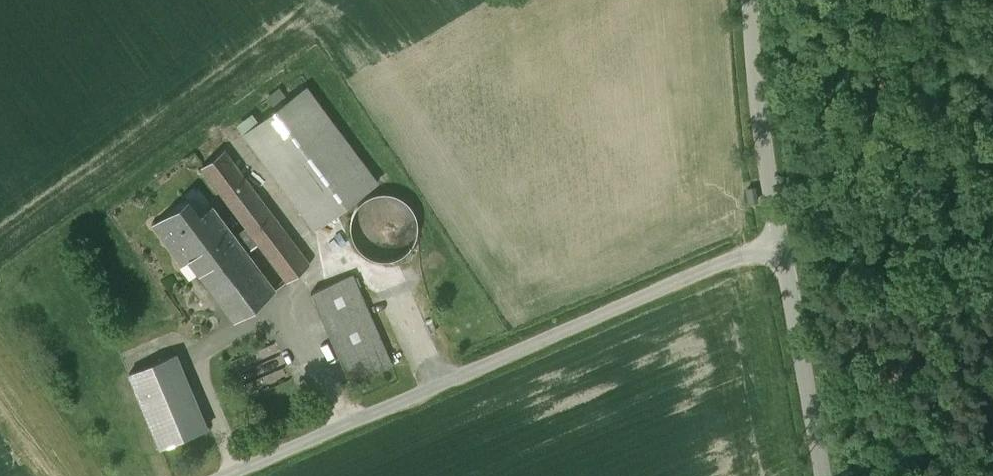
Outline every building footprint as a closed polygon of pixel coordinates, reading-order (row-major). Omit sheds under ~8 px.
[(307,86),(243,134),(314,229),(377,181),(307,86)] [(224,149),(201,166),(211,180),(247,227),(259,243),(286,280),(310,263),(224,149)] [(757,187),(747,189),(750,202),(760,201),(757,187)] [(375,195),(364,200),(356,208),(351,219),(350,230),(353,242),(360,251),(370,258),(381,261),(393,260),(404,255),(412,246),(417,236),(418,224),(415,213),(408,203),(398,196),(387,193),(375,195)] [(259,243),(247,227),(235,235),(212,204),(199,214),(186,198),(153,222),(177,254),(182,250),(234,320),(275,290),(247,252),(259,243)] [(352,273),(311,291),(351,383),(392,365),(352,273)] [(279,372),(278,368),(285,365),(279,345),(239,357),(245,377),(266,371),(268,375),(279,372)] [(174,353),(129,372),(161,447),(206,428),(174,353)]
